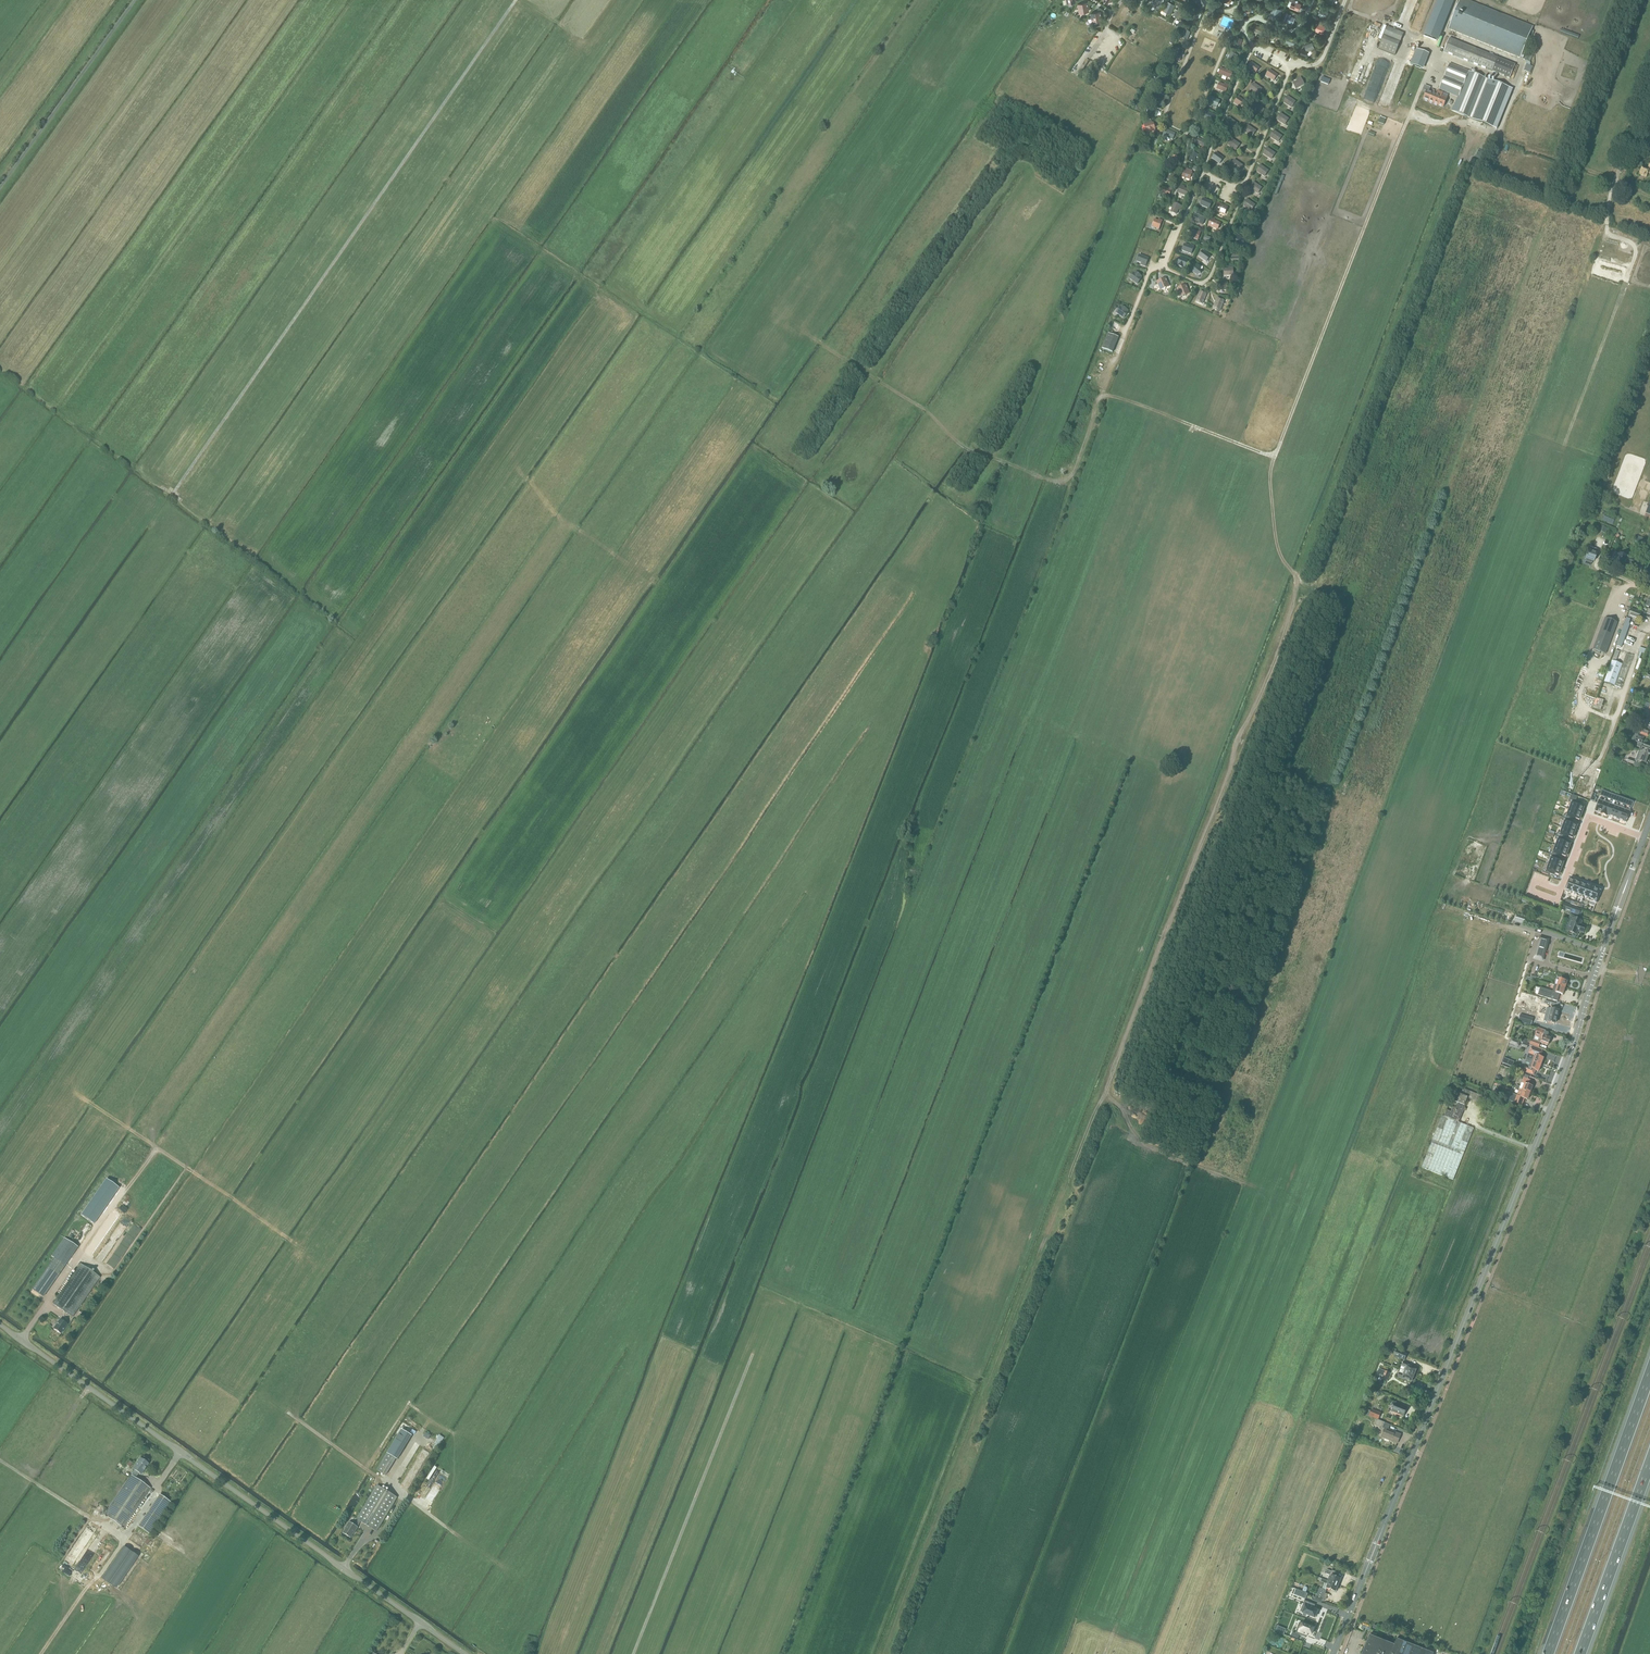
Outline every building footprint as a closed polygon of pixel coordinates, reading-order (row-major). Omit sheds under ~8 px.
[(1287,6),(1290,6),(1289,7),(1298,11),(1301,5),(1301,4),(1295,2),(1296,0),(1291,0),(1291,1),(1289,0),(1287,6)] [(1424,36),(1437,41),(1453,1),(1452,0),(1438,0),(1424,36)] [(1448,29),(1520,58),(1533,27),(1466,0),(1460,0),(1448,29)] [(1168,1),(1164,10),(1170,13),(1174,4),(1168,1)] [(1078,4),(1079,8),(1080,13),(1086,12),(1085,10),(1086,10),(1086,8),(1088,8),(1087,2),(1078,4)] [(1249,3),(1246,2),(1242,9),(1249,13),(1252,8),(1247,6),(1249,3)] [(1179,7),(1176,16),(1182,18),(1185,9),(1179,7)] [(1274,7),(1270,16),(1277,19),(1279,14),(1280,15),(1282,10),(1274,7)] [(1321,9),(1319,14),(1321,15),(1320,18),(1325,19),(1325,17),(1327,17),(1329,12),(1321,9)] [(1199,14),(1192,11),(1187,22),(1195,25),(1199,14)] [(1091,13),(1091,17),(1092,17),(1093,22),(1098,21),(1098,19),(1099,19),(1099,17),(1101,17),(1100,12),(1091,13)] [(1288,13),(1285,20),(1293,23),(1295,17),(1291,16),(1291,14),(1288,13)] [(1321,25),(1317,24),(1314,30),(1322,34),(1325,25),(1322,23),(1321,25)] [(1264,35),(1267,29),(1254,24),(1252,30),(1264,35)] [(1387,27),(1383,36),(1399,42),(1400,42),(1403,34),(1387,27)] [(1271,30),(1268,36),(1277,39),(1279,33),(1271,30)] [(1243,38),(1238,36),(1234,45),(1240,47),(1243,38)] [(1383,36),(1378,49),(1394,55),(1399,42),(1383,36)] [(1287,37),(1285,42),(1293,45),(1295,40),(1287,37)] [(1449,38),(1444,51),(1510,78),(1515,65),(1449,38)] [(1302,49),(1301,54),(1306,56),(1307,52),(1315,49),(1313,43),(1312,42),(1304,45),(1306,50),(1305,50),(1302,49)] [(1181,61),(1185,51),(1178,48),(1174,58),(1181,61)] [(1235,65),(1238,56),(1231,53),(1228,62),(1235,65)] [(1412,59),(1410,64),(1421,68),(1423,63),(1412,59)] [(1170,62),(1166,70),(1174,74),(1177,66),(1172,64),(1172,63),(1170,62)] [(1252,62),(1248,68),(1256,74),(1261,68),(1252,62)] [(1449,63),(1439,89),(1458,97),(1455,105),(1453,105),(1451,111),(1492,127),(1509,88),(1449,63)] [(1220,74),(1230,78),(1232,72),(1222,68),(1220,74)] [(1270,69),(1266,76),(1274,81),(1279,75),(1270,69)] [(1296,90),(1305,85),(1301,79),(1292,83),(1296,90)] [(1164,82),(1162,88),(1170,92),(1173,85),(1167,83),(1167,82),(1165,81),(1164,82)] [(1225,85),(1220,83),(1217,89),(1226,93),(1230,85),(1225,83),(1225,85)] [(1254,83),(1250,89),(1258,95),(1263,89),(1254,83)] [(1433,103),(1435,104),(1443,107),(1447,97),(1448,95),(1438,91),(1436,95),(1427,91),(1423,99),(1433,103)] [(1159,95),(1156,101),(1163,104),(1166,98),(1159,95)] [(1206,104),(1217,109),(1221,101),(1210,96),(1206,104)] [(1238,96),(1234,103),(1243,109),(1247,102),(1238,96)] [(1288,96),(1283,102),(1292,108),(1296,102),(1288,96)] [(1257,104),(1252,110),(1261,116),(1265,109),(1257,104)] [(1160,113),(1149,109),(1146,115),(1157,119),(1160,113)] [(1209,112),(1205,120),(1210,122),(1209,124),(1212,125),(1216,117),(1217,116),(1209,112)] [(1281,113),(1277,119),(1285,125),(1290,119),(1281,113)] [(1230,118),(1225,124),(1234,130),(1238,124),(1230,118)] [(1152,121),(1144,123),(1145,125),(1147,132),(1156,130),(1154,123),(1152,123),(1152,121)] [(1248,125),(1244,131),(1252,137),(1257,131),(1248,125)] [(1163,136),(1162,140),(1165,141),(1166,138),(1173,141),(1176,134),(1173,132),(1166,129),(1163,136)] [(1274,130),(1270,136),(1278,142),(1283,136),(1274,130)] [(1195,137),(1193,143),(1204,147),(1206,141),(1207,140),(1204,139),(1203,140),(1195,137)] [(1232,138),(1228,145),(1236,151),(1241,144),(1232,138)] [(1268,147),(1263,154),(1272,160),(1276,153),(1268,147)] [(1192,152),(1189,161),(1196,163),(1197,158),(1199,158),(1200,155),(1199,154),(1192,152)] [(1216,152),(1212,158),(1220,164),(1225,158),(1216,152)] [(1174,158),(1172,164),(1179,166),(1181,158),(1174,155),(1173,158),(1174,158)] [(1235,159),(1230,166),(1239,172),(1243,165),(1235,159)] [(1261,165),(1256,171),(1265,177),(1269,171),(1261,165)] [(1643,166),(1640,174),(1646,177),(1648,173),(1649,173),(1649,172),(1649,166),(1649,168),(1646,167),(1643,166)] [(1183,172),(1182,177),(1190,180),(1192,174),(1192,173),(1192,171),(1184,168),(1184,170),(1183,172)] [(1168,176),(1166,181),(1168,181),(1174,184),(1177,174),(1172,172),(1171,174),(1168,173),(1166,176),(1168,176)] [(1254,182),(1250,188),(1258,194),(1263,188),(1254,182)] [(1185,186),(1180,184),(1177,192),(1187,196),(1189,190),(1184,188),(1185,186)] [(1163,188),(1160,196),(1163,197),(1169,199),(1173,188),(1170,187),(1169,190),(1163,188)] [(1203,198),(1200,205),(1209,209),(1212,202),(1203,198)] [(1247,199),(1243,206),(1252,211),(1256,205),(1247,199)] [(1215,211),(1225,215),(1228,206),(1218,202),(1215,211)] [(1178,215),(1181,206),(1174,203),(1171,213),(1178,215)] [(1199,223),(1203,224),(1206,218),(1195,213),(1193,217),(1200,220),(1199,223)] [(1215,219),(1212,218),(1208,225),(1218,229),(1220,224),(1214,221),(1215,219)] [(1155,219),(1152,227),(1159,230),(1163,220),(1159,219),(1158,221),(1155,219)] [(1197,231),(1191,229),(1189,236),(1198,240),(1201,231),(1198,230),(1197,231)] [(1238,235),(1235,244),(1243,247),(1245,240),(1241,238),(1242,236),(1238,235)] [(1206,236),(1205,240),(1212,243),(1216,244),(1217,240),(1213,239),(1206,236)] [(1184,244),(1182,250),(1191,254),(1194,246),(1191,245),(1190,246),(1184,244)] [(1203,251),(1199,256),(1206,262),(1210,256),(1203,251)] [(1234,253),(1229,254),(1229,261),(1239,260),(1239,251),(1234,252),(1234,253)] [(1139,255),(1136,261),(1141,263),(1141,264),(1146,266),(1149,259),(1139,255)] [(1180,258),(1177,260),(1178,264),(1181,266),(1180,267),(1183,268),(1184,267),(1185,267),(1188,261),(1180,258)] [(1195,265),(1191,270),(1197,275),(1198,275),(1201,273),(1201,270),(1198,267),(1199,266),(1197,265),(1196,266),(1195,265)] [(1228,269),(1223,269),(1223,276),(1233,275),(1233,267),(1228,267),(1228,269)] [(1134,273),(1130,278),(1137,284),(1141,278),(1140,278),(1141,276),(1136,272),(1135,274),(1134,273)] [(1156,281),(1160,291),(1170,287),(1166,277),(1156,281)] [(1223,283),(1217,284),(1217,291),(1228,290),(1227,282),(1223,282),(1223,283)] [(1190,294),(1186,284),(1176,288),(1180,298),(1190,294)] [(1200,290),(1196,301),(1203,304),(1207,293),(1200,290)] [(1217,298),(1212,309),(1220,312),(1225,301),(1217,298)] [(1120,307),(1117,313),(1124,318),(1128,313),(1127,312),(1128,310),(1122,306),(1121,308),(1120,307)] [(1102,348),(1113,353),(1119,338),(1108,333),(1102,348)] [(1634,545),(1646,549),(1649,540),(1637,536),(1634,545)] [(1598,553),(1596,552),(1597,549),(1589,546),(1588,549),(1587,548),(1586,550),(1589,551),(1586,559),(1586,561),(1592,563),(1593,562),(1594,562),(1598,553)] [(1641,562),(1628,557),(1619,554),(1615,563),(1625,567),(1626,562),(1633,565),(1632,567),(1635,568),(1636,568),(1636,567),(1639,568),(1641,562)] [(1642,613),(1632,609),(1629,616),(1639,620),(1642,613)] [(1617,623),(1606,619),(1594,649),(1606,653),(1617,623)] [(1614,686),(1622,664),(1612,660),(1604,682),(1606,683),(1614,686)] [(1595,701),(1585,731),(1603,738),(1614,708),(1608,706),(1614,686),(1606,683),(1598,702),(1595,701)] [(1642,728),(1640,734),(1648,737),(1649,733),(1649,720),(1649,719),(1646,727),(1648,728),(1647,730),(1642,728)] [(1638,751),(1642,753),(1649,755),(1649,748),(1649,747),(1649,746),(1647,746),(1647,747),(1644,745),(1644,744),(1642,743),(1643,741),(1644,736),(1637,733),(1637,734),(1634,733),(1631,740),(1634,741),(1639,743),(1638,746),(1640,747),(1638,751)] [(1626,763),(1633,766),(1633,765),(1638,767),(1641,762),(1645,764),(1649,755),(1649,756),(1649,755),(1642,753),(1638,751),(1635,761),(1628,758),(1627,761),(1626,761),(1626,763)] [(1596,808),(1595,811),(1601,813),(1601,814),(1605,802),(1607,798),(1609,792),(1602,790),(1600,796),(1605,797),(1603,802),(1599,800),(1598,803),(1596,808)] [(1605,802),(1601,814),(1607,816),(1611,805),(1613,800),(1615,795),(1609,792),(1607,798),(1611,800),(1609,804),(1605,802)] [(1570,799),(1568,802),(1571,803),(1569,809),(1583,814),(1584,810),(1583,810),(1584,808),(1582,807),(1575,804),(1576,801),(1578,796),(1572,794),(1570,799)] [(1607,816),(1613,818),(1617,807),(1619,803),(1621,797),(1615,795),(1613,800),(1613,801),(1617,802),(1615,806),(1611,805),(1607,816)] [(1617,807),(1613,818),(1619,820),(1624,809),(1625,805),(1627,799),(1621,797),(1619,803),(1623,804),(1622,808),(1618,807),(1617,807)] [(1624,809),(1619,820),(1626,822),(1634,802),(1627,799),(1625,805),(1629,807),(1628,811),(1624,809)] [(1564,814),(1563,817),(1569,820),(1570,817),(1579,820),(1580,818),(1581,819),(1583,814),(1569,809),(1567,815),(1564,814)] [(1563,817),(1562,821),(1564,822),(1562,828),(1576,833),(1577,829),(1577,828),(1577,826),(1568,823),(1569,820),(1563,817)] [(1557,833),(1556,836),(1562,838),(1563,835),(1573,839),(1573,837),(1574,837),(1576,833),(1562,828),(1560,834),(1557,833)] [(1556,836),(1555,839),(1557,840),(1555,846),(1569,851),(1571,847),(1570,847),(1571,844),(1561,841),(1562,838),(1556,836)] [(1550,851),(1549,854),(1555,856),(1557,854),(1566,857),(1567,855),(1568,855),(1569,851),(1555,846),(1553,852),(1550,851)] [(1549,854),(1548,857),(1551,858),(1548,864),(1562,869),(1564,865),(1563,865),(1564,863),(1554,859),(1555,856),(1549,854)] [(1544,869),(1542,873),(1549,875),(1550,872),(1553,873),(1559,875),(1560,873),(1561,873),(1562,869),(1548,864),(1546,870),(1544,869)] [(1569,879),(1565,892),(1571,894),(1572,893),(1576,882),(1569,879)] [(1576,882),(1572,893),(1575,894),(1574,895),(1577,896),(1582,884),(1576,882)] [(1582,884),(1577,896),(1583,899),(1584,897),(1588,885),(1588,886),(1582,884)] [(1588,885),(1584,897),(1587,898),(1586,900),(1589,901),(1594,888),(1588,885)] [(1594,888),(1589,901),(1596,903),(1599,895),(1600,893),(1600,891),(1596,889),(1594,889),(1595,888),(1594,888)] [(1581,924),(1583,920),(1570,916),(1564,931),(1577,935),(1578,932),(1584,934),(1587,926),(1581,924)] [(1540,937),(1535,958),(1543,960),(1549,940),(1540,937)] [(1560,979),(1558,986),(1565,988),(1567,981),(1560,979)] [(1552,991),(1540,987),(1538,995),(1558,1001),(1558,1000),(1551,998),(1552,995),(1559,997),(1560,993),(1563,994),(1565,988),(1554,985),(1552,991)] [(1545,1001),(1544,1004),(1552,1006),(1551,1009),(1548,1008),(1547,1008),(1546,1014),(1557,1017),(1558,1011),(1558,1010),(1559,1007),(1556,1006),(1557,1004),(1545,1001)] [(1546,1014),(1544,1021),(1555,1024),(1557,1017),(1546,1014)] [(1540,1037),(1538,1042),(1548,1045),(1550,1038),(1547,1037),(1549,1032),(1538,1028),(1535,1035),(1540,1037)] [(1520,1042),(1511,1038),(1509,1044),(1518,1047),(1520,1042)] [(1541,1043),(1531,1039),(1529,1044),(1539,1048),(1541,1043)] [(1529,1053),(1523,1070),(1525,1071),(1532,1074),(1534,1070),(1538,1071),(1543,1058),(1541,1057),(1543,1052),(1531,1048),(1529,1053)] [(1521,1082),(1522,1082),(1521,1086),(1517,1085),(1516,1087),(1520,1088),(1520,1089),(1530,1093),(1533,1086),(1529,1085),(1531,1080),(1528,1079),(1530,1076),(1525,1074),(1524,1074),(1521,1082)] [(1442,1116),(1422,1167),(1453,1179),(1473,1127),(1458,1121),(1462,1111),(1463,1111),(1464,1108),(1463,1108),(1467,1097),(1476,1100),(1478,1095),(1464,1089),(1464,1090),(1462,1089),(1460,1094),(1459,1094),(1456,1102),(1458,1102),(1455,1108),(1453,1107),(1451,1112),(1446,1110),(1444,1116),(1442,1116)] [(1530,1093),(1520,1089),(1517,1096),(1512,1094),(1510,1100),(1522,1104),(1524,1098),(1528,1099),(1530,1093)] [(95,1196),(81,1215),(94,1224),(119,1188),(106,1179),(95,1196)] [(43,1297),(78,1247),(64,1238),(51,1256),(54,1258),(32,1289),(43,1297)] [(81,1264),(53,1304),(72,1317),(100,1277),(81,1264)] [(60,1319),(54,1329),(61,1334),(67,1324),(60,1319)] [(1397,1349),(1397,1350),(1394,1356),(1405,1361),(1408,1354),(1397,1349)] [(1409,1365),(1410,1364),(1403,1362),(1401,1369),(1405,1370),(1414,1374),(1417,1368),(1409,1365)] [(1379,1369),(1377,1374),(1380,1375),(1378,1380),(1381,1381),(1382,1380),(1386,1382),(1390,1373),(1379,1369)] [(1414,1374),(1405,1370),(1401,1369),(1398,1376),(1404,1378),(1412,1380),(1414,1374)] [(1392,1410),(1404,1415),(1408,1407),(1396,1402),(1392,1410)] [(1374,1418),(1376,1419),(1377,1419),(1378,1419),(1381,1413),(1372,1409),(1369,1416),(1374,1418)] [(1384,1431),(1382,1438),(1397,1444),(1401,1434),(1385,1427),(1384,1429),(1382,1428),(1384,1422),(1376,1419),(1374,1418),(1374,1419),(1373,1419),(1371,1423),(1374,1425),(1379,1428),(1379,1429),(1384,1431)] [(387,1453),(377,1470),(386,1475),(396,1458),(397,1459),(411,1436),(402,1430),(390,1448),(387,1453)] [(134,1470),(131,1475),(104,1515),(123,1528),(151,1488),(136,1478),(139,1473),(141,1475),(148,1464),(140,1458),(133,1469),(134,1470)] [(345,1529),(343,1533),(351,1538),(355,1531),(358,1527),(361,1522),(377,1531),(397,1497),(377,1485),(357,1519),(358,1520),(355,1525),(349,1522),(345,1529)] [(160,1495),(138,1526),(149,1534),(171,1502),(160,1495)] [(124,1547),(102,1579),(115,1587),(137,1556),(124,1547)] [(1330,1575),(1328,1581),(1338,1585),(1341,1578),(1336,1576),(1337,1572),(1332,1570),(1331,1571),(1327,1570),(1326,1573),(1330,1575)] [(1313,1595),(1312,1597),(1313,1599),(1322,1602),(1325,1593),(1325,1592),(1326,1590),(1327,1588),(1336,1591),(1338,1585),(1328,1581),(1318,1577),(1317,1580),(1324,1583),(1322,1589),(1320,1588),(1316,1597),(1316,1598),(1315,1597),(1315,1596),(1313,1595)] [(1305,1601),(1301,1611),(1315,1617),(1318,1611),(1314,1610),(1315,1607),(1314,1607),(1315,1605),(1305,1601)] [(1293,1632),(1291,1636),(1298,1639),(1300,1635),(1306,1638),(1307,1636),(1308,1633),(1312,1634),(1314,1628),(1303,1623),(1302,1623),(1302,1624),(1301,1623),(1300,1623),(1295,1633),(1293,1632)] [(1370,1635),(1362,1653),(1433,1653),(1434,1653),(1397,1638),(1394,1644),(1371,1635),(1370,1635)]
